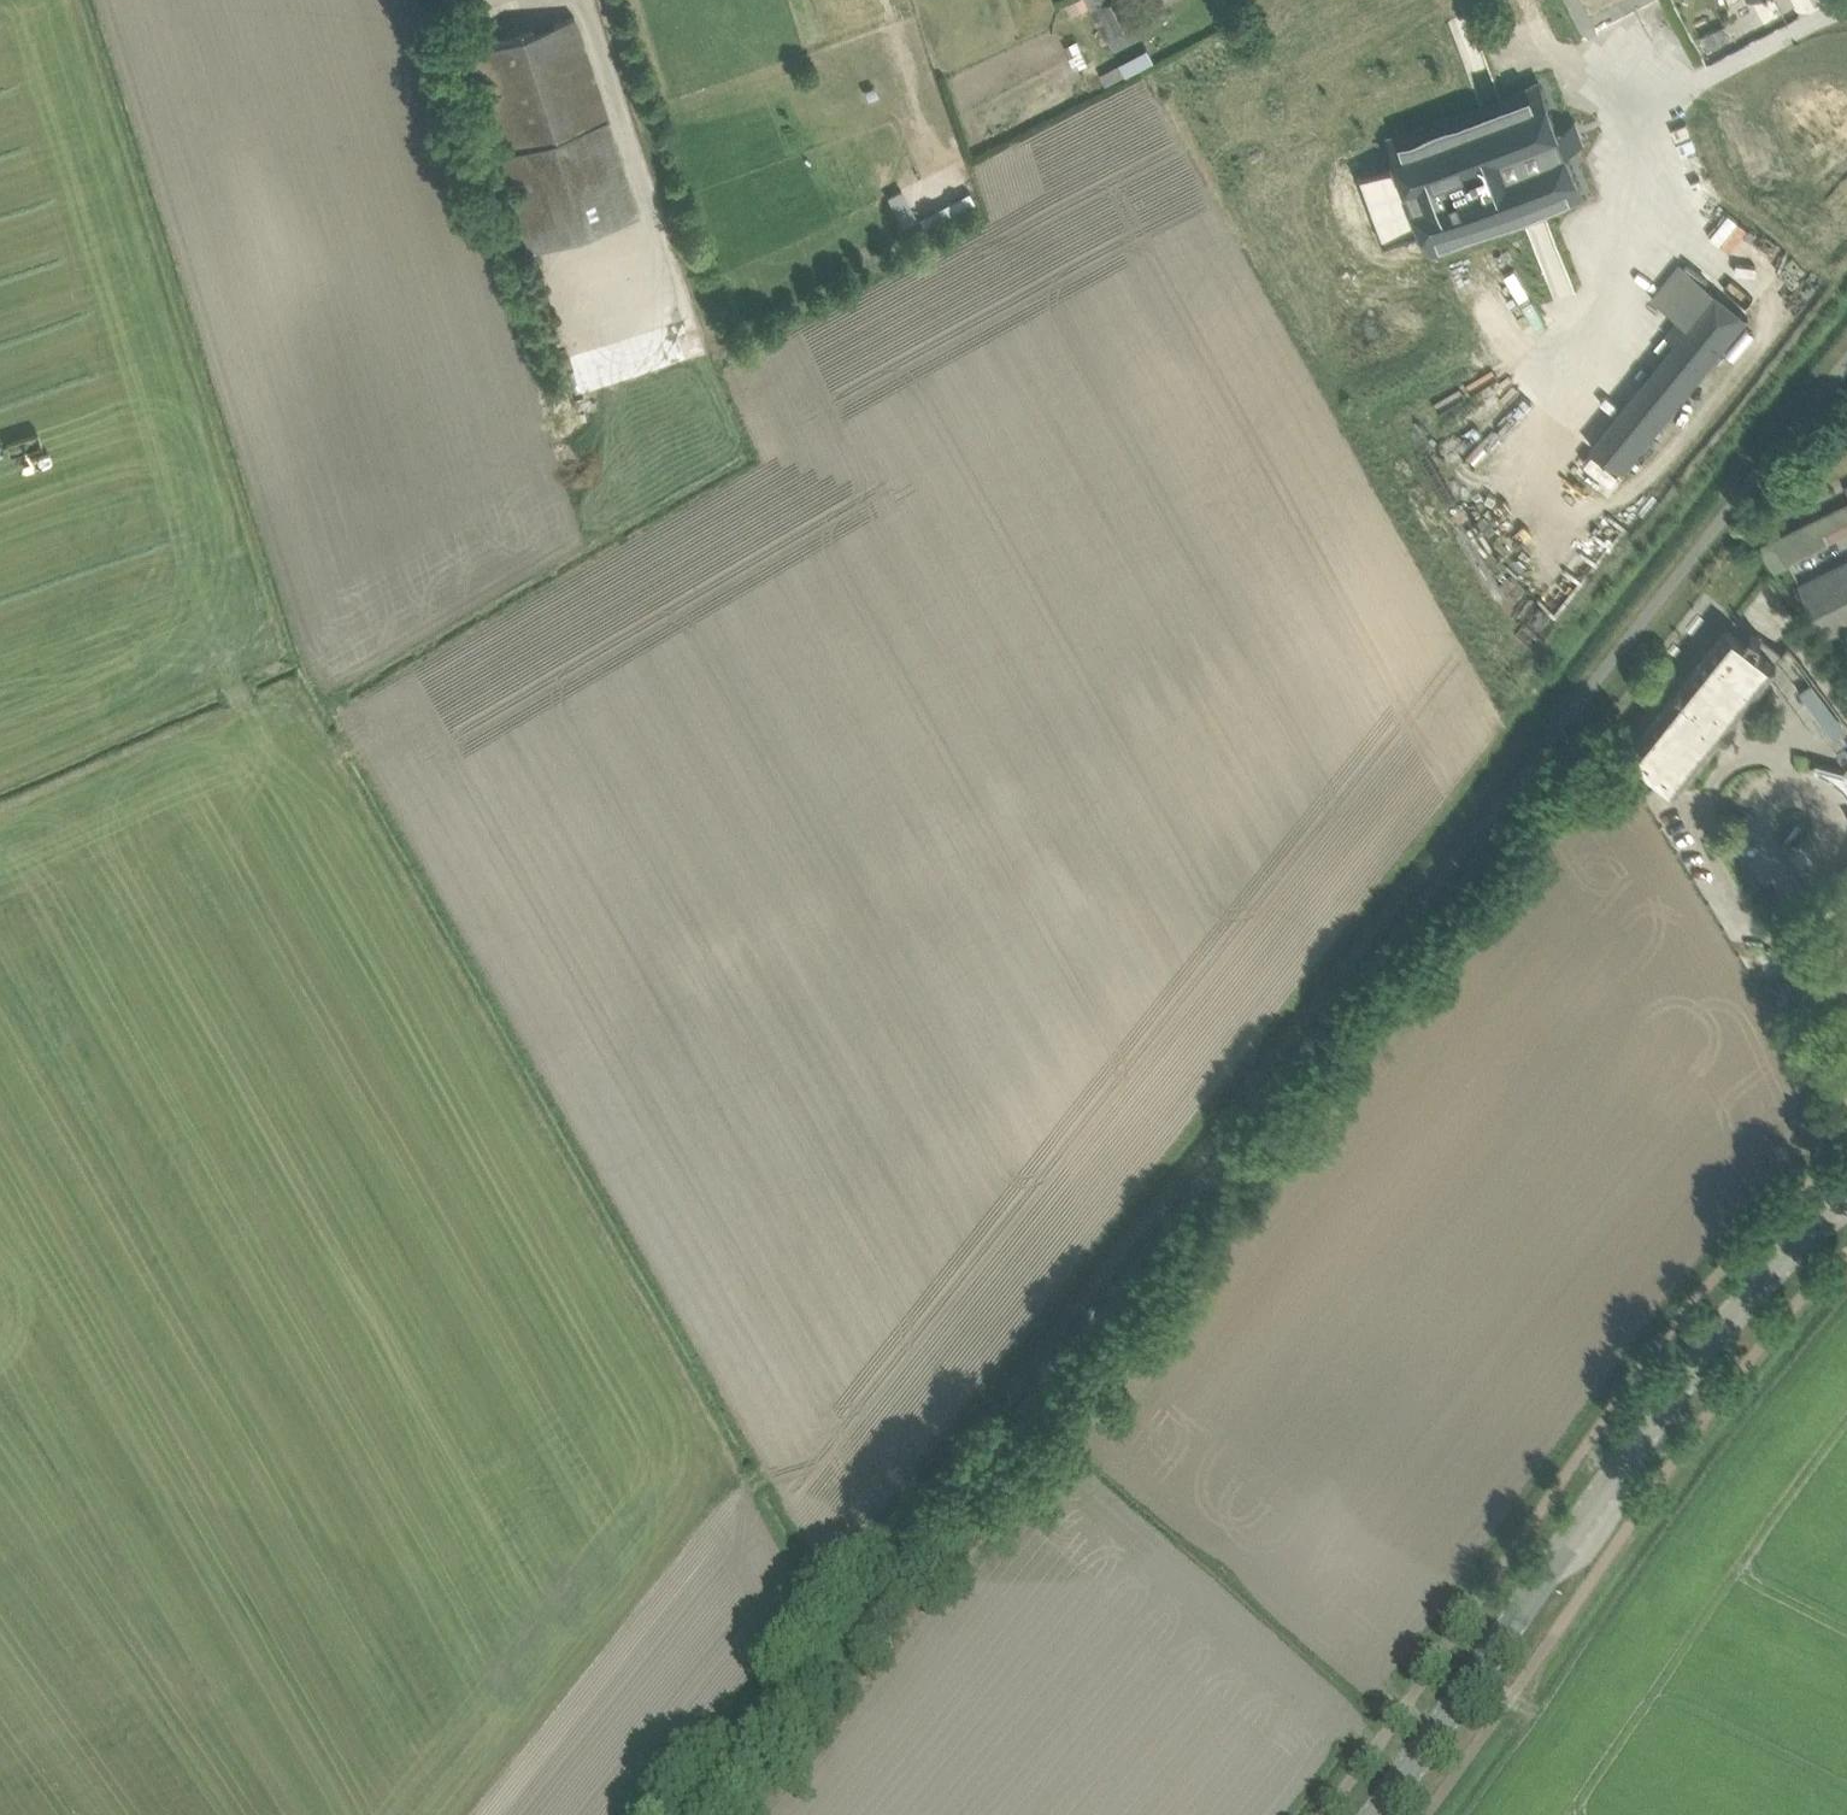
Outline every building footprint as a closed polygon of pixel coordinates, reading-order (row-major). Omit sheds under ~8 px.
[(1108,39),(1136,24),(1138,22),(1143,20),(1133,0),(1129,0),(1127,1),(1126,0),(1088,0),(1108,39)] [(1590,16),(1621,0),(1581,0),(1590,16)] [(1765,22),(1789,12),(1784,0),(1762,0),(1757,2),(1765,22)] [(574,16),(471,50),(505,152),(497,155),(528,249),(638,212),(574,16)] [(1714,28),(1702,35),(1709,48),(1721,42),(1714,28)] [(1120,62),(1099,73),(1105,85),(1127,74),(1120,62)] [(1774,96),(1785,117),(1811,103),(1826,131),(1802,164),(1825,181),(1846,150),(1846,146),(1846,79),(1838,62),(1774,96)] [(1396,161),(1358,176),(1384,244),(1422,229),(1429,247),(1582,189),(1567,149),(1566,147),(1559,128),(1558,126),(1543,86),(1390,143),(1396,161)] [(1688,326),(1592,445),(1624,471),(1748,317),(1718,293),(1680,263),(1652,298),(1688,326)] [(1775,568),(1788,562),(1788,563),(1816,552),(1846,536),(1846,501),(1758,545),(1775,568)] [(1826,570),(1816,552),(1788,563),(1799,585),(1798,586),(1824,637),(1846,626),(1846,559),(1826,570)] [(1776,665),(1728,626),(1629,750),(1678,789),(1720,735),(1724,738),(1738,722),(1734,719),(1776,665)] [(1813,770),(1822,773),(1830,778),(1835,782),(1836,780),(1843,786),(1846,792),(1846,767),(1845,769),(1816,761),(1813,770)]
